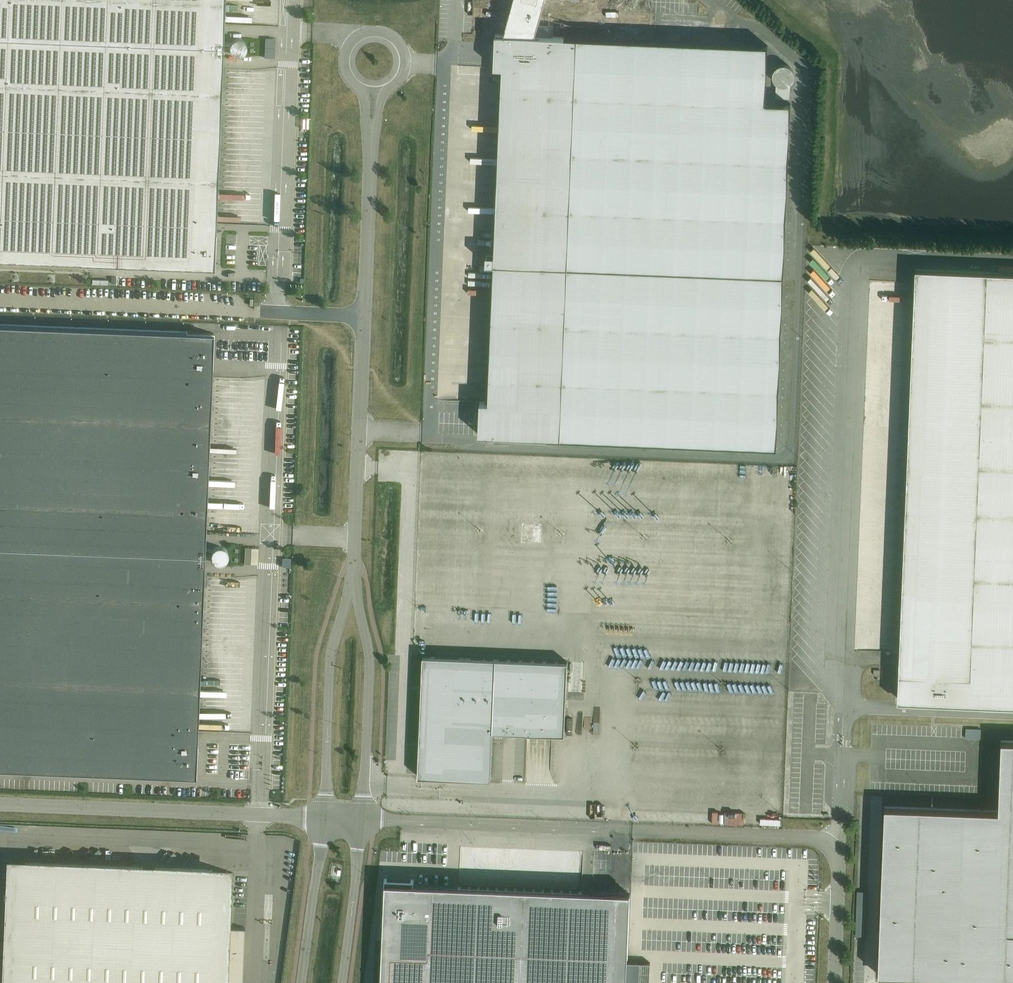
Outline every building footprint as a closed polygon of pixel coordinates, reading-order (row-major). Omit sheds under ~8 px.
[(214,268),(225,0),(0,0),(0,259),(214,268)] [(504,34),(503,34),(494,254),(486,254),(486,263),(494,263),(487,434),(776,447),(790,103),(765,102),(768,45),(553,36),(553,26),(538,25),(539,19),(536,18),(536,16),(541,0),(516,0),(512,13),(516,14),(516,15),(511,34),(504,34)] [(772,83),(785,93),(795,81),(782,70),(772,83)] [(813,253),(809,256),(821,270),(825,267),(813,253)] [(915,269),(897,698),(897,700),(981,704),(1012,705),(1012,273),(915,269)] [(819,330),(822,327),(809,314),(806,316),(819,330)] [(196,776),(214,332),(0,324),(0,768),(196,776)] [(805,405),(801,409),(812,420),(816,416),(805,405)] [(813,434),(818,430),(807,419),(803,422),(813,434)] [(820,421),(816,425),(826,435),(830,432),(820,421)] [(811,441),(815,437),(804,426),(800,430),(811,441)] [(827,449),(831,445),(821,433),(817,437),(827,449)] [(810,453),(816,449),(806,436),(801,440),(810,453)] [(819,439),(814,442),(822,455),(827,453),(819,439)] [(814,464),(818,460),(806,449),(802,453),(814,464)] [(824,466),(828,463),(819,450),(814,454),(824,466)] [(804,456),(799,460),(810,471),(814,467),(804,456)] [(821,464),(811,473),(823,486),(828,481),(826,479),(831,475),(821,464)] [(802,473),(812,484),(815,481),(805,469),(802,473)] [(804,510),(799,514),(810,525),(814,521),(804,510)] [(229,556),(229,554),(229,553),(228,551),(227,550),(227,549),(225,547),(224,547),(223,546),(221,546),(220,545),(218,546),(217,546),(215,547),(214,547),(213,549),(212,550),(211,551),(211,553),(211,554),(211,556),(211,558),(212,559),(213,560),(214,561),(215,562),(217,563),(218,563),(220,563),(221,563),(223,563),(224,562),(225,561),(227,560),(227,559),(228,558),(229,556)] [(813,552),(810,556),(819,566),(822,563),(813,552)] [(245,553),(244,569),(257,569),(258,554),(245,553)] [(800,571),(796,574),(807,586),(811,582),(800,571)] [(819,599),(823,595),(812,584),(808,587),(819,599)] [(814,634),(818,631),(799,612),(796,615),(814,634)] [(564,734),(567,661),(422,655),(417,776),(490,779),(493,731),(564,734)] [(878,974),(1012,979),(1012,740),(1001,740),(998,810),(884,806),(878,974)] [(224,970),(238,962),(239,949),(242,949),(242,935),(239,935),(239,927),(245,928),(245,927),(225,926),(227,870),(11,862),(6,982),(223,982),(224,970)] [(381,982),(649,982),(650,962),(627,961),(630,893),(413,885),(414,879),(384,878),(383,896),(388,896),(387,920),(384,919),(381,982)]
